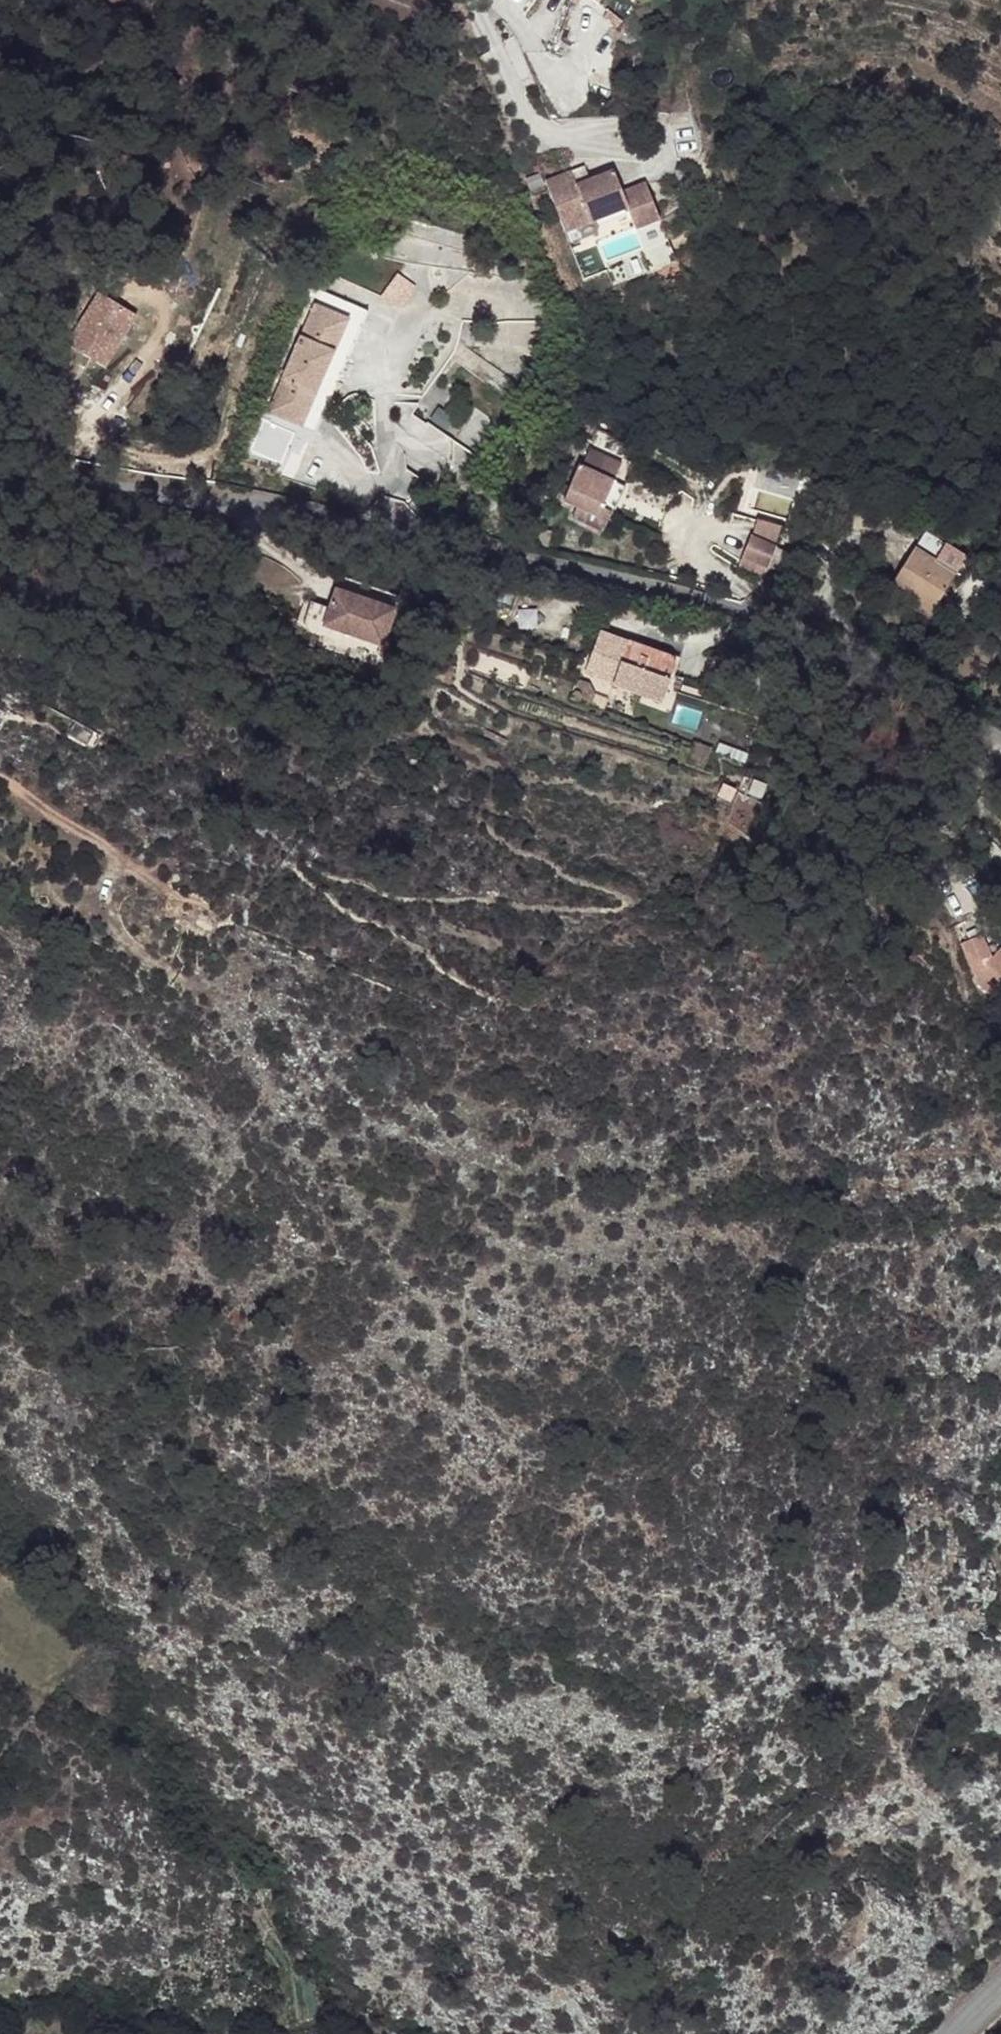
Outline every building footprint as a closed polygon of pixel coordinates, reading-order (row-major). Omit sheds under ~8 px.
[(578,171),(552,182),(573,233),(598,222),(606,242),(642,227),(643,228),(667,218),(652,182),(629,191),(620,170),(583,185),(578,171)] [(322,289),(315,303),(348,317),(326,368),(323,376),(316,391),(330,398),(367,308),(322,289)] [(99,290),(68,341),(104,363),(136,312),(99,290)] [(318,365),(326,368),(348,317),(315,303),(269,411),(302,424),(316,391),(323,376),(315,372),(318,365)] [(315,372),(323,376),(326,368),(318,365),(315,372)] [(401,408),(372,461),(403,478),(412,461),(458,486),(478,449),(401,408)] [(573,507),(569,517),(603,533),(624,485),(615,481),(622,465),(590,450),(582,467),(580,466),(562,502),(573,507)] [(936,556),(944,543),(928,533),(920,546),(936,556)] [(775,546),(750,536),(741,556),(767,566),(775,546)] [(890,588),(912,601),(932,613),(956,574),(915,548),(890,588)] [(406,596),(340,575),(336,589),(395,610),(401,611),(406,596)] [(395,610),(336,589),(329,611),(357,620),(353,635),(384,644),(395,610)] [(932,613),(912,601),(908,607),(927,619),(932,613)] [(357,620),(329,611),(324,625),(353,635),(357,620)] [(628,643),(600,633),(590,660),(619,671),(628,643)] [(677,660),(628,643),(619,671),(613,687),(661,705),(666,691),(672,675),(677,660)] [(684,679),(672,675),(666,691),(678,695),(684,679)] [(652,708),(650,716),(656,718),(659,710),(652,708)] [(986,1019),(995,1010),(997,1007),(991,1001),(1000,990),(1000,965),(994,958),(984,934),(960,944),(975,979),(971,983),(986,996),(976,1009),(986,1019)] [(995,1010),(986,1019),(985,1021),(992,1029),(1000,1019),(1000,1015),(995,1010)]
